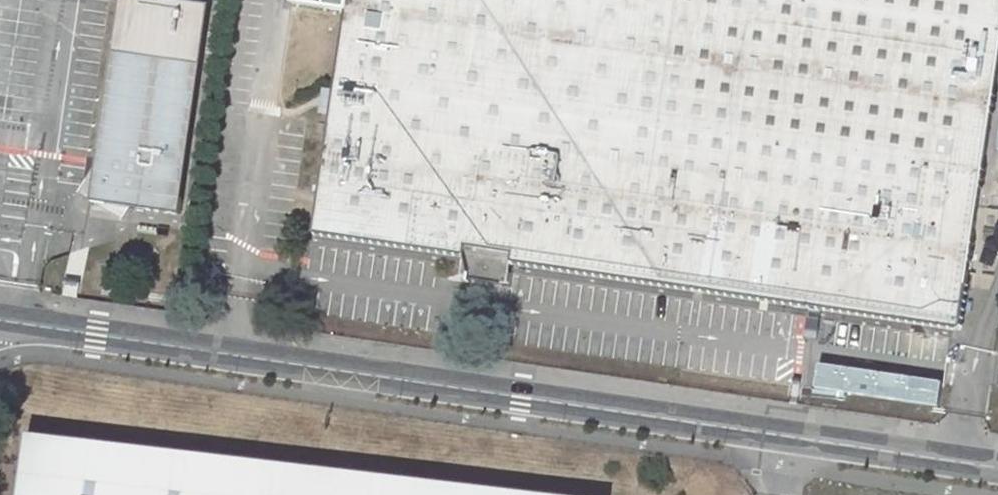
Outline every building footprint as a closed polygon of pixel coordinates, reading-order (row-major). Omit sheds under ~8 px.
[(98,203),(187,215),(217,4),(188,0),(126,0),(98,203)] [(314,232),(466,255),(468,247),(514,254),(512,263),(960,329),(997,77),(997,0),(348,0),(314,232)] [(331,116),(335,89),(326,88),(322,114),(331,116)] [(466,255),(463,278),(509,285),(512,263),(514,254),(468,247),(466,255)] [(28,438),(21,494),(511,494),(28,438)]
